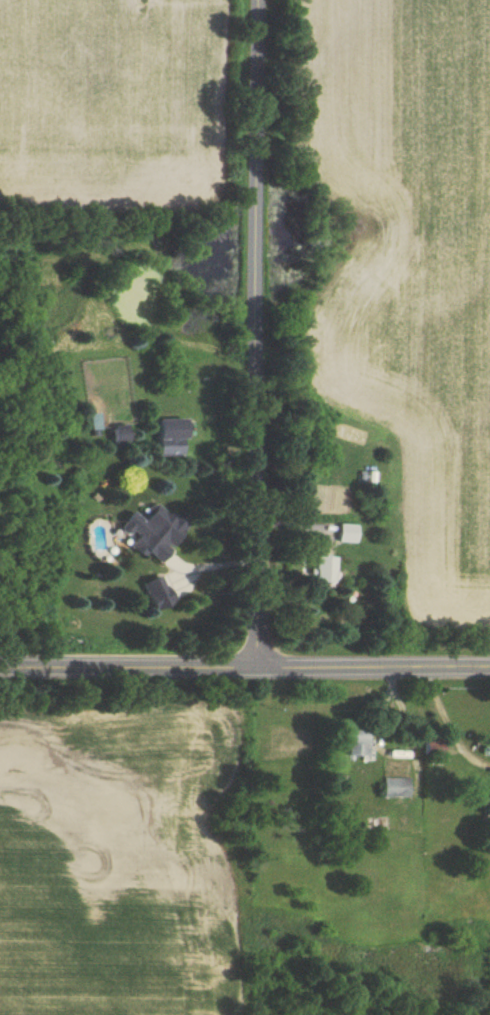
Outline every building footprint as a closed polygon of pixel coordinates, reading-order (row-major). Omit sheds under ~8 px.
[(156,419),(157,456),(184,456),(184,418),(156,419)] [(117,445),(129,443),(127,425),(114,426),(117,445)] [(377,486),(377,472),(360,471),(360,486),(377,486)] [(159,507),(146,526),(135,518),(127,531),(134,535),(125,548),(139,557),(142,553),(157,563),(184,524),(159,507)] [(336,542),(354,543),(355,525),(337,524),(336,542)] [(328,583),(328,557),(308,557),(308,583),(328,583)] [(365,730),(341,730),(341,758),(365,758),(365,730)] [(407,778),(381,778),(381,797),(407,797),(407,778)] [(481,792),(481,817),(489,817),(489,792),(481,792)]
